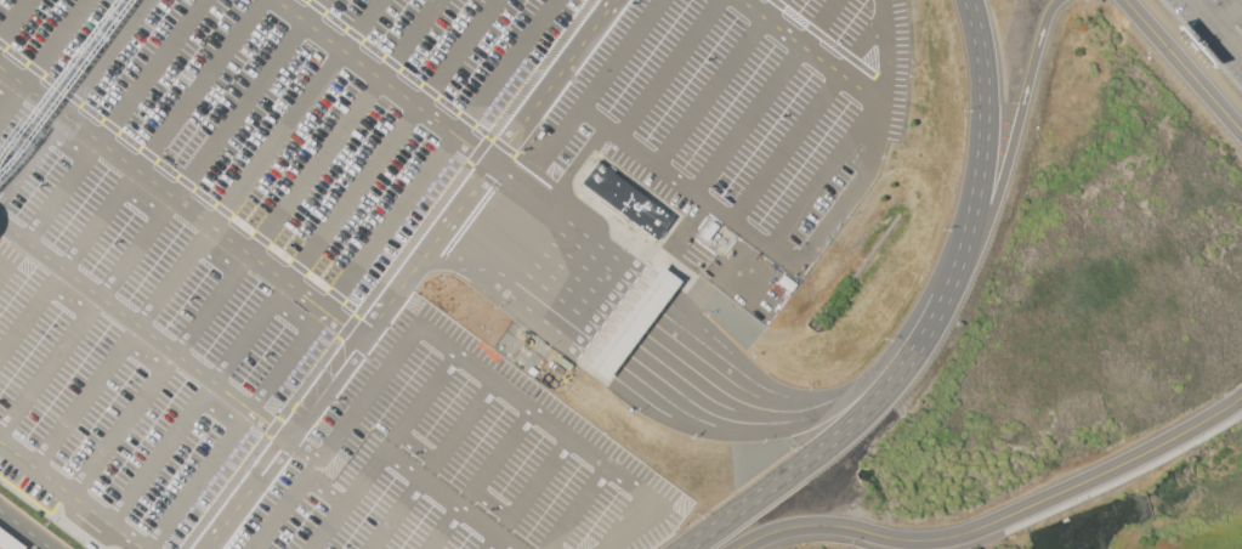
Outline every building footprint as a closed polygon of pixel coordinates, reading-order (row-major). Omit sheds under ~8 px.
[(597,159),(675,216),(657,240),(579,185),(597,159)] [(587,366),(607,380),(677,279),(658,265),(587,366)] [(527,372),(531,367),(538,372),(534,377),(527,372)] [(6,548),(0,545),(0,530),(24,548),(23,548),(6,548)]
